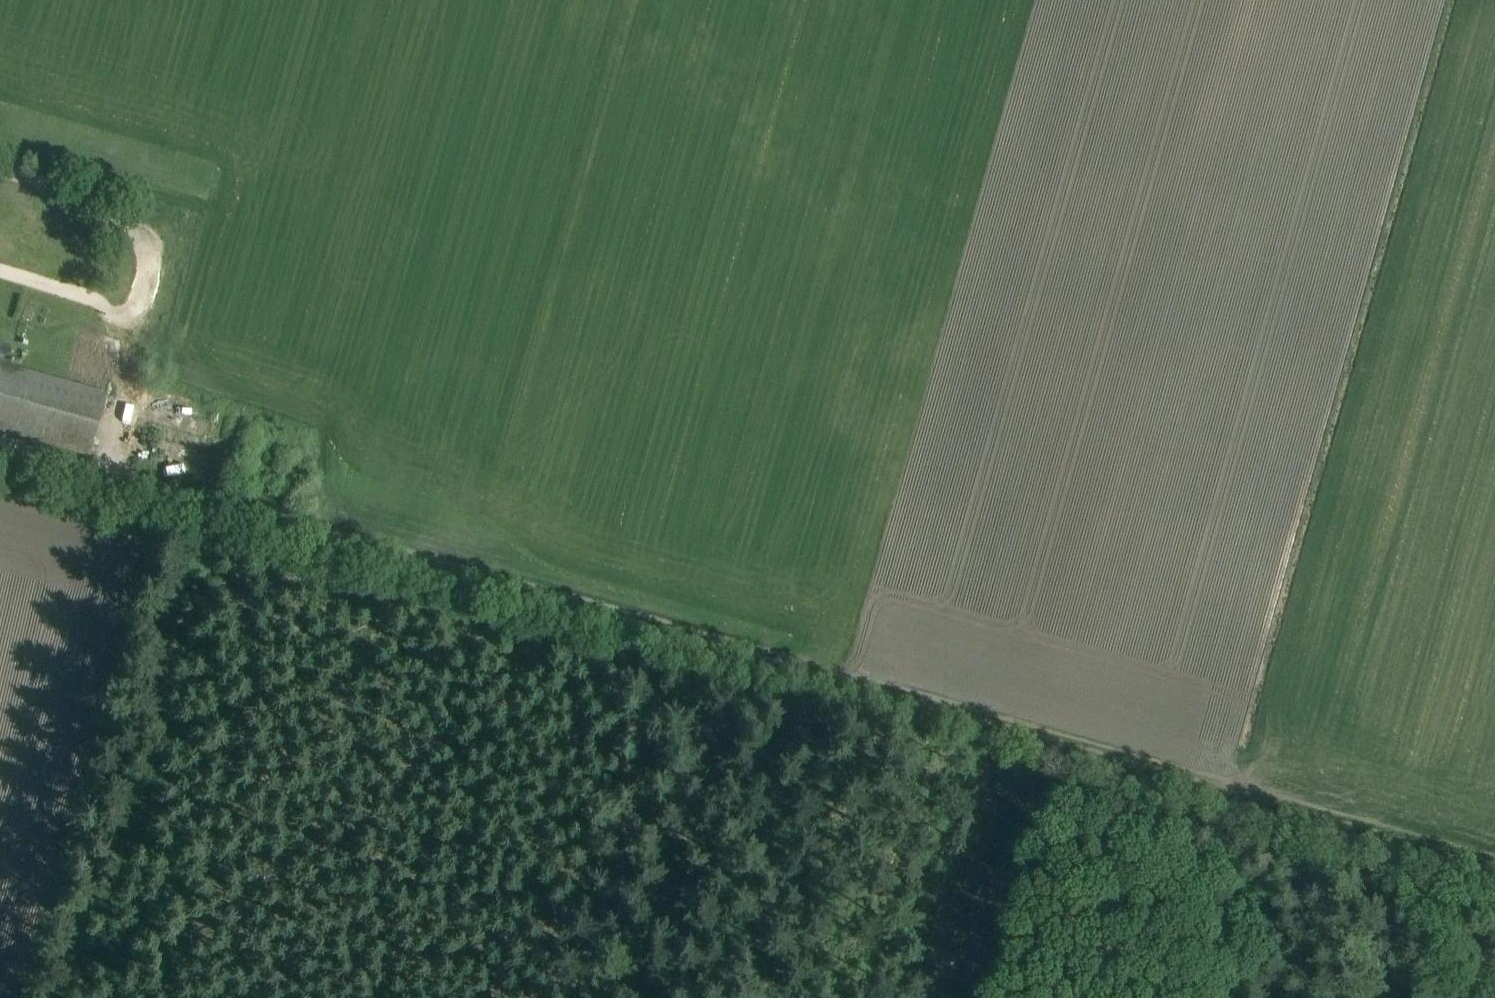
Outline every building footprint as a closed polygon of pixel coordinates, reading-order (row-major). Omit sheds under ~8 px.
[(108,394),(0,363),(0,432),(90,458),(108,394)]
